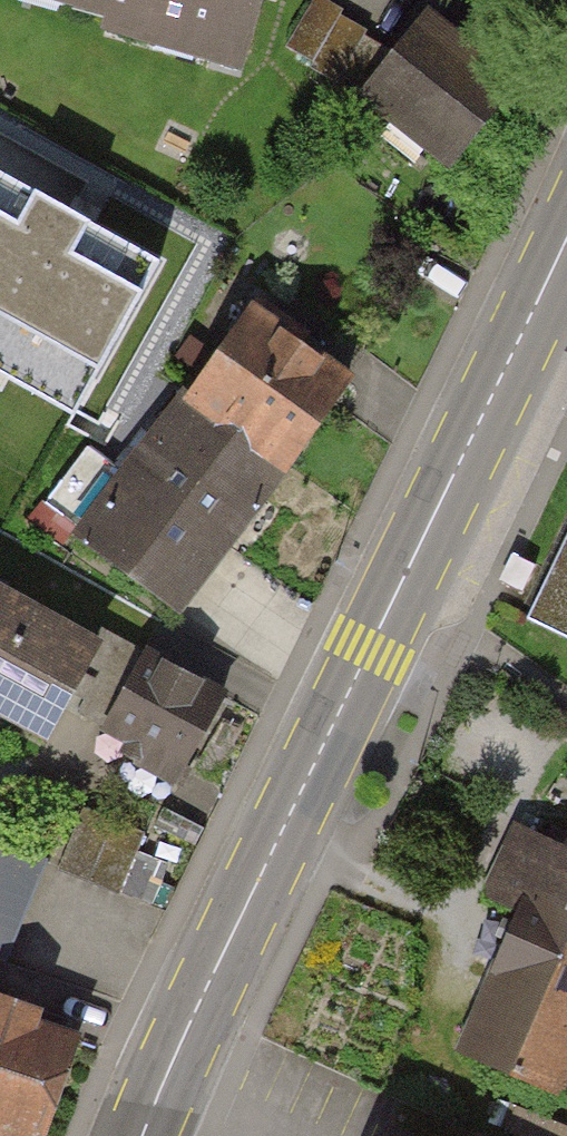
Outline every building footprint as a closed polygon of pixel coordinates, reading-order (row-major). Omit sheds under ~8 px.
[(109,15),(106,27),(239,66),(259,0),(60,0),(109,15)] [(406,0),(337,86),(439,168),(508,82),(406,0)] [(0,171),(0,333),(100,389),(169,266),(0,171)] [(231,297),(144,413),(260,500),(347,385),(231,297)] [(144,413),(56,529),(172,616),(260,500),(144,413)] [(532,614),(566,630),(566,541),(532,614)] [(0,585),(0,706),(51,733),(102,640),(0,585)] [(228,693),(146,647),(101,726),(129,742),(123,753),(177,783),(228,693)] [(144,833),(84,809),(60,869),(89,881),(119,893),(144,833)] [(469,1048),(556,1087),(566,1064),(566,846),(521,825),(488,895),(530,914),(469,1048)] [(9,964),(29,914),(52,858),(0,837),(0,961),(9,964)] [(0,1005),(0,1135),(47,1135),(82,1034),(0,1005)]
